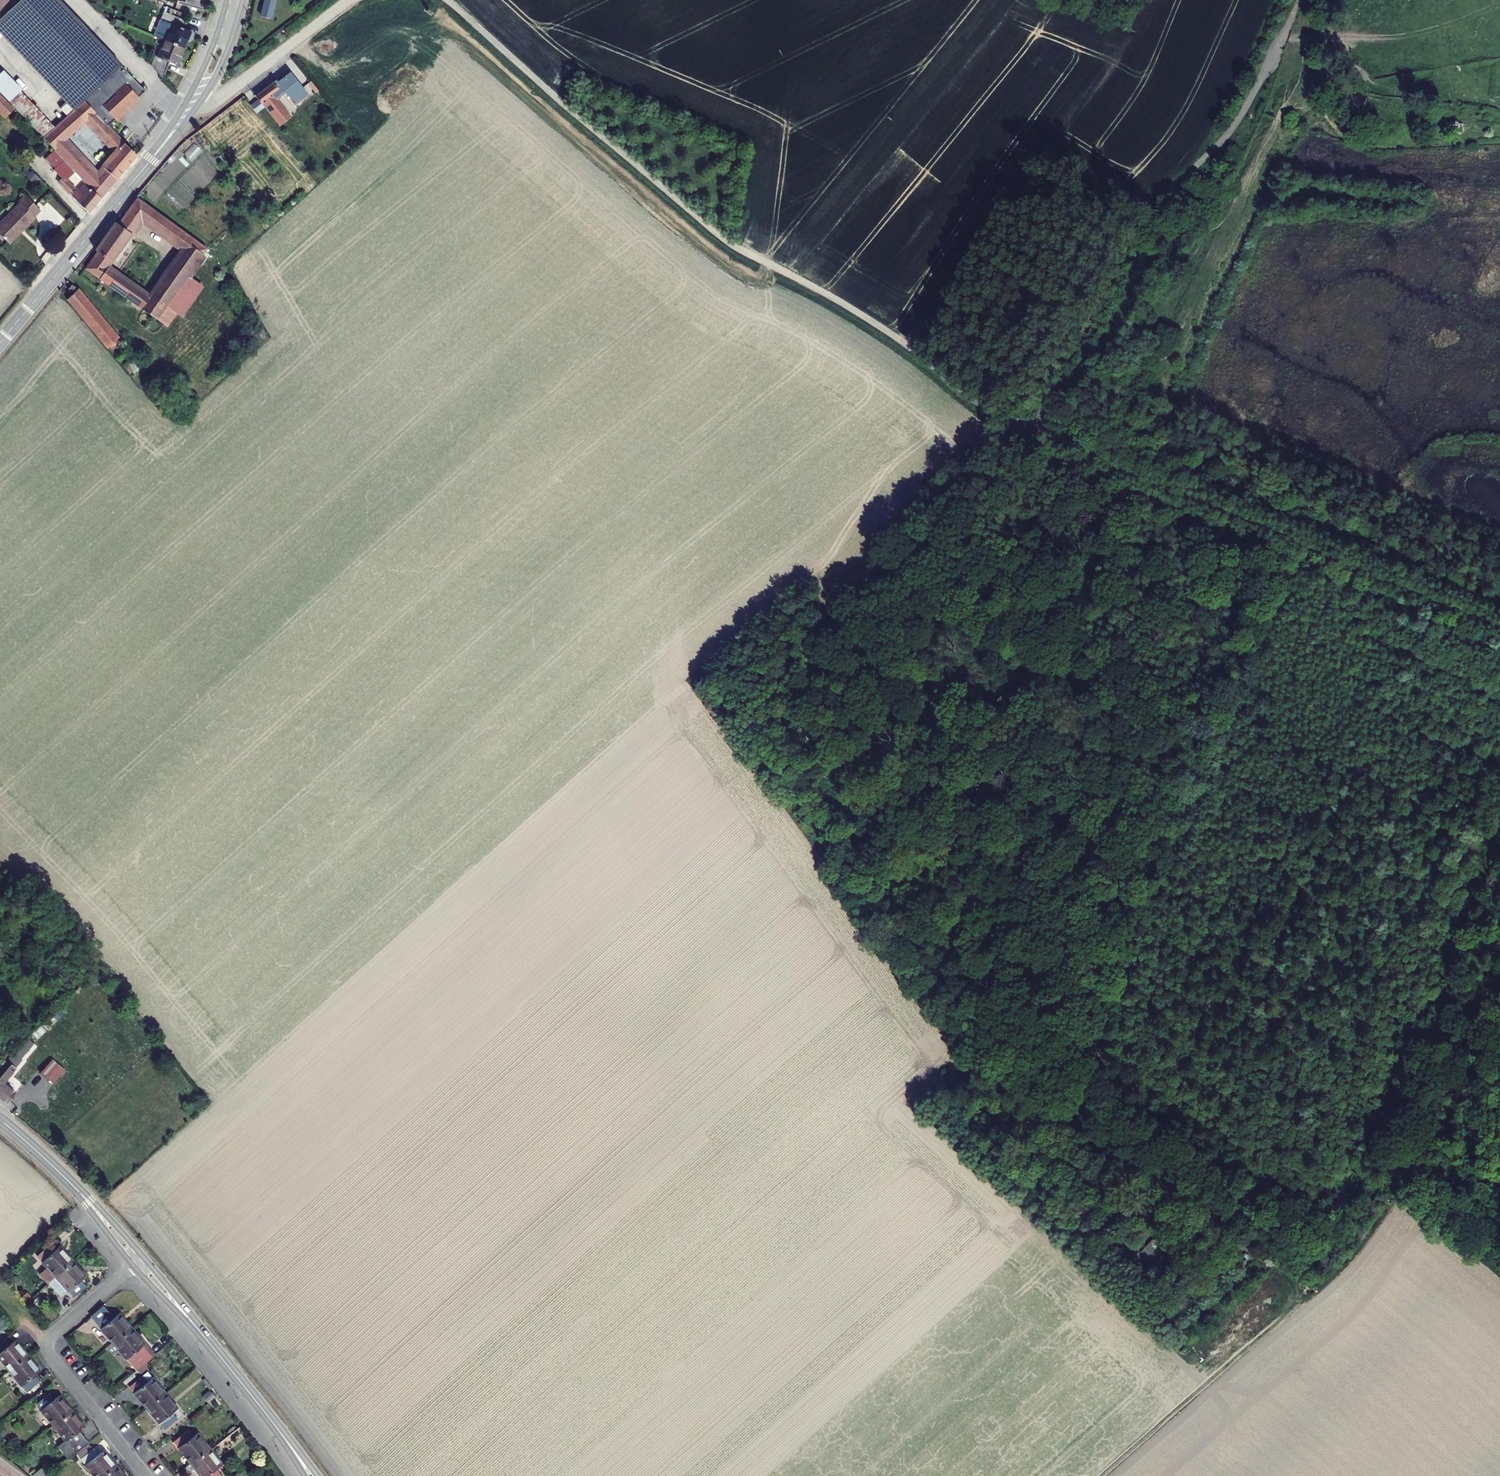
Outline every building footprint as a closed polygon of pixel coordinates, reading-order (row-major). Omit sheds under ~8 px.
[(21,2),(19,0),(0,0),(0,21),(21,2)] [(10,15),(89,100),(113,125),(120,119),(143,97),(150,90),(64,0),(26,0),(10,15)] [(165,38),(169,40),(189,48),(195,32),(188,28),(191,20),(187,19),(190,14),(170,6),(165,19),(171,22),(165,38)] [(0,25),(0,29),(77,111),(89,100),(10,15),(0,25)] [(117,22),(122,28),(128,23),(129,22),(121,19),(117,22)] [(122,28),(126,32),(133,25),(128,23),(122,28)] [(159,56),(155,65),(167,78),(174,62),(182,65),(189,48),(169,40),(163,57),(159,56)] [(266,83),(285,106),(294,99),(275,75),(266,83)] [(0,90),(0,106),(11,117),(19,109),(0,90)] [(26,91),(13,102),(48,138),(49,137),(60,127),(26,91)] [(143,97),(120,119),(122,121),(146,99),(143,97)] [(278,112),(285,121),(301,108),(294,99),(285,106),(278,112)] [(77,111),(65,122),(76,133),(89,121),(120,154),(109,168),(122,179),(141,155),(113,125),(89,100),(77,111)] [(60,127),(70,138),(76,133),(65,122),(60,127)] [(60,127),(49,137),(107,197),(117,185),(103,174),(69,139),(70,138),(60,127)] [(58,151),(51,159),(60,168),(59,169),(67,178),(63,181),(75,193),(80,189),(72,180),(79,173),(58,151)] [(103,174),(117,185),(122,179),(109,168),(103,174)] [(77,196),(94,213),(106,198),(95,188),(94,189),(89,183),(77,196)] [(204,281),(192,272),(206,250),(204,249),(207,243),(139,193),(120,218),(117,216),(97,243),(100,245),(87,263),(166,321),(177,307),(182,311),(204,281)] [(1,229),(14,243),(40,216),(39,215),(45,209),(31,195),(25,201),(26,203),(1,229)] [(66,284),(70,289),(76,283),(73,280),(66,284)] [(118,332),(76,283),(70,289),(64,294),(106,344),(118,332)] [(33,1038),(18,1053),(0,1070),(0,1096),(8,1104),(18,1095),(7,1084),(21,1071),(17,1066),(39,1044),(38,1043),(33,1038)] [(49,1082),(62,1069),(56,1062),(43,1075),(49,1082)] [(49,1286),(57,1280),(74,1263),(61,1249),(56,1253),(51,1248),(39,1259),(50,1272),(43,1279),(49,1286)] [(57,1280),(75,1300),(88,1288),(83,1283),(88,1278),(74,1263),(57,1280)] [(92,1319),(115,1345),(133,1329),(121,1315),(116,1319),(105,1307),(92,1319)] [(115,1345),(139,1371),(151,1360),(142,1349),(147,1345),(133,1329),(115,1345)] [(8,1370),(25,1356),(13,1341),(8,1344),(3,1339),(0,1341),(0,1361),(8,1370)] [(8,1370),(26,1392),(38,1381),(34,1376),(39,1372),(25,1356),(8,1370)] [(133,1388),(150,1408),(168,1393),(155,1378),(150,1382),(146,1377),(133,1388)] [(150,1408),(168,1428),(181,1418),(177,1413),(181,1409),(168,1393),(150,1408)] [(37,1405),(54,1425),(72,1410),(60,1397),(55,1400),(50,1394),(37,1405)] [(59,1446),(70,1459),(90,1442),(81,1431),(86,1427),(72,1410),(54,1425),(66,1440),(59,1446)] [(177,1439),(195,1462),(213,1447),(200,1431),(195,1435),(190,1429),(177,1439)] [(97,1475),(103,1475),(117,1464),(104,1449),(99,1453),(95,1447),(82,1458),(97,1475)] [(207,1475),(219,1475),(224,1472),(220,1467),(225,1462),(213,1447),(195,1462),(207,1475)] [(117,1464),(103,1475),(127,1475),(117,1464)]
